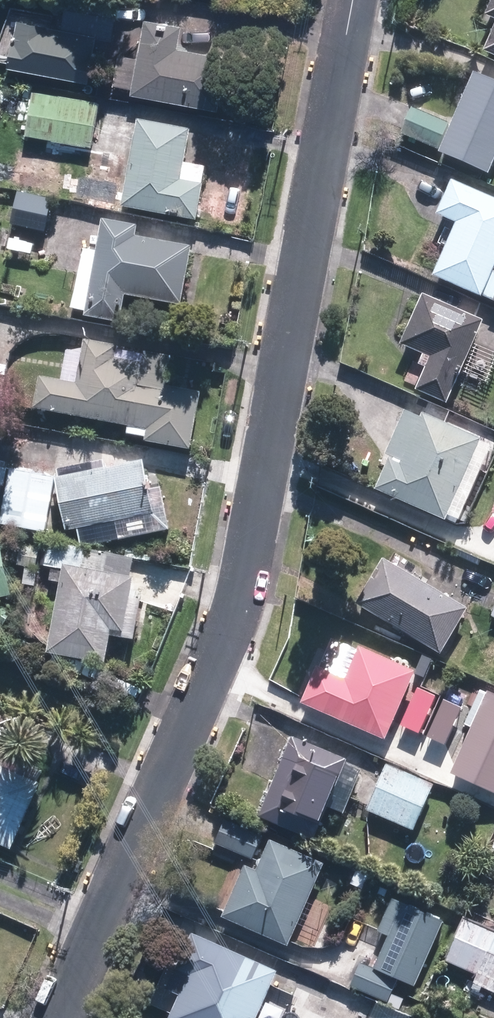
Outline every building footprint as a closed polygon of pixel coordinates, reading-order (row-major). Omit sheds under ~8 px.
[(188,21),(151,14),(138,90),(224,106),(234,51),(185,43),(188,21)] [(102,33),(25,15),(14,63),(92,80),(102,33)] [(483,71),(447,150),(493,171),(493,76),(483,71)] [(104,100),(40,89),(32,132),(96,144),(104,100)] [(197,128),(144,119),(128,205),(204,218),(211,181),(188,177),(197,128)] [(449,133),(412,119),(404,140),(441,154),(449,133)] [(493,284),(493,192),(459,177),(443,213),(461,221),(438,273),(489,296),(493,284)] [(18,200),(12,226),(1,224),(0,230),(0,250),(49,260),(60,209),(18,200)] [(145,223),(109,216),(92,313),(127,320),(132,293),(188,303),(199,243),(143,233),(145,223)] [(454,401),(488,318),(429,294),(409,343),(430,352),(426,363),(430,365),(421,388),(454,401)] [(47,373),(41,406),(153,427),(152,437),(196,445),(207,389),(173,383),(178,354),(152,349),(150,361),(121,355),(123,343),(91,337),(82,380),(47,373)] [(453,518),(488,438),(411,404),(385,461),(393,465),(383,486),(453,518)] [(153,458),(63,476),(74,526),(163,508),(153,458)] [(61,474),(15,466),(5,523),(51,530),(61,474)] [(0,542),(0,599),(17,595),(6,540),(0,542)] [(389,554),(361,600),(445,652),(474,607),(389,554)] [(140,575),(69,563),(54,648),(111,658),(116,629),(130,632),(140,575)] [(405,649),(354,627),(318,712),(369,734),(405,649)] [(354,758),(299,735),(266,815),(321,838),(354,758)] [(18,847),(47,782),(0,761),(0,839),(18,847)] [(390,769),(372,806),(419,829),(437,791),(390,769)] [(268,833),(230,817),(219,841),(257,858),(268,833)] [(227,913),(294,943),(331,862),(277,838),(261,872),(248,866),(227,913)] [(422,983),(450,916),(399,895),(385,929),(394,933),(380,966),(366,961),(356,984),(393,1000),(404,975),(422,983)] [(468,914),(449,959),(481,972),(477,982),(493,989),(493,925),(468,914)] [(172,1017),(257,1017),(280,969),(220,941),(200,985),(190,980),(172,1017)] [(416,1016),(375,999),(367,1017),(415,1017),(416,1016)]
